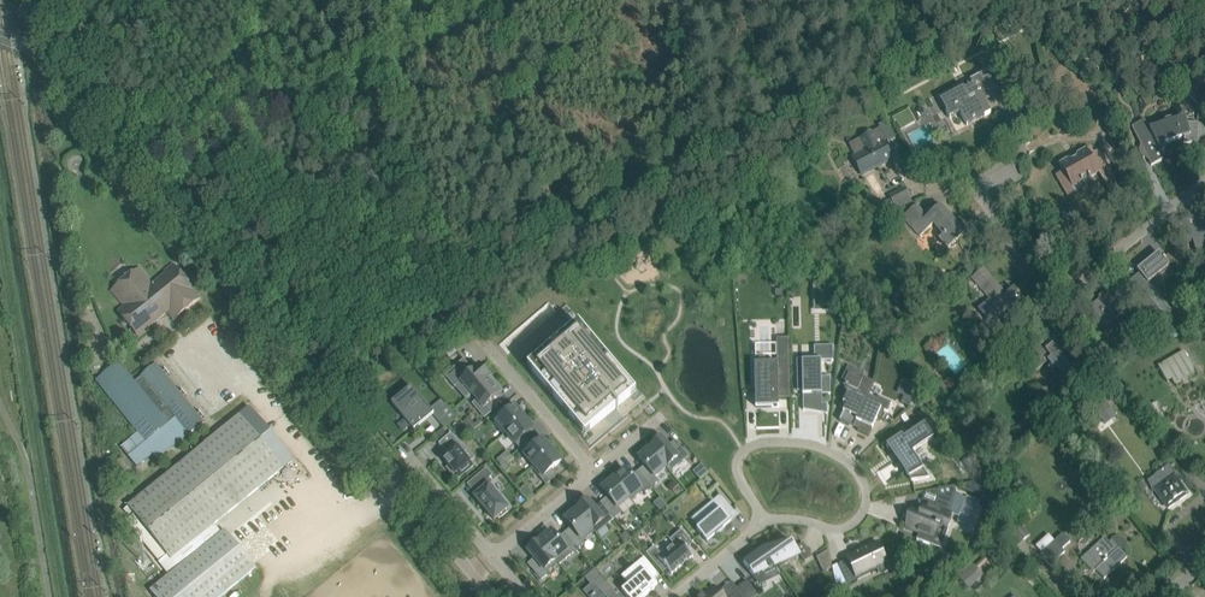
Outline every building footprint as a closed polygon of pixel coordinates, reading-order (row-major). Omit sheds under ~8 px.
[(1002,90),(996,79),(990,69),(970,80),(972,84),(940,101),(950,118),(960,113),(967,125),(991,112),(984,100),(1002,90)] [(909,109),(893,118),(895,122),(896,121),(901,130),(916,121),(909,109)] [(1197,125),(1198,123),(1186,122),(1185,118),(1174,121),(1173,120),(1172,120),(1171,119),(1169,119),(1168,119),(1167,120),(1166,120),(1165,121),(1164,122),(1163,123),(1162,124),(1162,125),(1149,129),(1144,120),(1131,127),(1140,144),(1139,145),(1139,147),(1138,149),(1139,151),(1139,153),(1140,155),(1141,156),(1142,158),(1144,159),(1146,159),(1147,160),(1148,160),(1151,165),(1164,159),(1161,153),(1164,144),(1181,138),(1184,137),(1184,142),(1197,143),(1197,141),(1199,141),(1200,142),(1201,141),(1202,140),(1204,138),(1204,136),(1204,135),(1204,133),(1204,131),(1204,129),(1204,127),(1202,126),(1201,124),(1200,125),(1197,125)] [(894,137),(888,126),(886,121),(879,125),(880,128),(849,144),(855,156),(864,174),(892,159),(883,142),(887,140),(887,141),(894,137)] [(1063,171),(1056,175),(1062,184),(1068,181),(1072,187),(1081,182),(1079,179),(1087,174),(1089,178),(1098,173),(1099,174),(1100,174),(1108,169),(1098,150),(1089,155),(1086,149),(1077,154),(1076,159),(1072,161),(1068,159),(1059,164),(1063,171)] [(773,175),(766,188),(775,192),(781,180),(773,175)] [(889,197),(894,205),(908,197),(904,189),(889,197)] [(938,239),(948,249),(965,234),(940,205),(927,217),(916,205),(902,217),(919,237),(932,225),(942,236),(938,239)] [(1202,231),(1204,230),(1204,213),(1198,215),(1198,217),(1195,218),(1193,210),(1185,212),(1186,216),(1177,218),(1180,229),(1185,246),(1193,244),(1195,251),(1204,248),(1204,240),(1202,231)] [(1130,287),(1124,292),(1129,299),(1153,327),(1165,317),(1152,301),(1141,288),(1148,283),(1169,265),(1165,261),(1166,260),(1164,258),(1163,258),(1158,253),(1137,270),(1139,273),(1127,283),(1130,287)] [(152,284),(139,267),(111,290),(124,306),(117,312),(139,338),(148,330),(146,328),(167,312),(174,320),(200,299),(173,264),(164,271),(165,273),(152,284)] [(990,311),(994,308),(1001,316),(1015,304),(1022,311),(1028,306),(1014,290),(1006,297),(983,270),(971,280),(985,296),(981,300),(990,311)] [(819,282),(813,282),(813,287),(813,286),(814,300),(819,300),(819,298),(827,297),(827,303),(832,303),(832,297),(819,282)] [(1116,309),(1124,303),(1117,295),(1114,299),(1107,291),(1101,296),(1103,298),(1090,308),(1096,316),(1092,319),(1103,332),(1122,317),(1116,309)] [(844,307),(841,332),(852,333),(854,320),(844,307)] [(575,335),(571,331),(535,361),(539,365),(532,371),(547,389),(552,386),(557,393),(553,396),(564,408),(568,405),(573,412),(569,415),(575,422),(580,419),(590,431),(605,418),(601,414),(612,405),(617,411),(619,409),(617,408),(630,397),(620,385),(625,381),(603,355),(598,358),(593,351),(597,348),(581,329),(575,335)] [(755,343),(754,343),(756,407),(772,407),(779,407),(779,403),(778,403),(778,399),(791,399),(789,337),(788,337),(789,349),(777,349),(777,360),(777,365),(777,371),(756,372),(755,343)] [(950,341),(938,350),(955,373),(967,364),(950,341)] [(1059,383),(1072,372),(1069,368),(1077,362),(1067,349),(1069,348),(1064,342),(1056,348),(1053,344),(1048,348),(1043,343),(1024,358),(1035,371),(1044,364),(1059,383)] [(815,360),(798,361),(798,379),(802,379),(803,391),(803,410),(804,410),(804,405),(817,405),(817,394),(831,394),(830,377),(828,377),(821,377),(821,361),(829,361),(833,361),(833,345),(832,345),(832,347),(815,347),(815,360)] [(1183,351),(1157,365),(1168,384),(1169,384),(1173,382),(1174,385),(1195,372),(1183,351)] [(473,371),(464,360),(462,362),(462,361),(456,366),(459,370),(455,373),(455,372),(450,377),(449,378),(446,375),(445,375),(451,382),(451,381),(455,386),(454,387),(454,388),(461,382),(460,382),(461,381),(472,393),(465,399),(466,400),(473,394),(490,379),(491,378),(479,365),(473,371)] [(204,422),(156,363),(134,381),(119,362),(96,381),(138,432),(130,439),(137,448),(128,456),(137,467),(152,455),(156,460),(204,422)] [(846,404),(839,421),(849,425),(850,423),(854,425),(868,394),(869,395),(874,382),(862,376),(861,379),(848,373),(843,384),(846,385),(840,397),(844,399),(843,403),(846,404)] [(492,401),(502,393),(498,389),(500,387),(494,381),(492,382),(490,379),(473,394),(478,400),(473,404),(484,417),(496,408),(491,402),(492,401)] [(959,391),(952,383),(945,390),(952,398),(959,391)] [(434,413),(412,387),(393,403),(415,429),(434,413)] [(868,394),(854,425),(859,427),(858,429),(857,431),(868,436),(877,418),(880,419),(884,410),(887,412),(891,403),(879,397),(879,396),(877,399),(869,395),(868,394)] [(446,405),(434,416),(443,427),(456,417),(446,405)] [(524,417),(514,406),(505,414),(500,408),(491,416),(496,422),(494,424),(503,435),(506,433),(524,417)] [(170,559),(214,524),(293,460),(250,407),(127,506),(135,515),(170,559)] [(533,428),(524,417),(506,433),(520,449),(528,442),(524,436),(533,428)] [(466,419),(462,423),(473,432),(476,428),(466,419)] [(934,439),(924,425),(903,439),(901,436),(886,446),(892,454),(893,453),(911,482),(929,478),(913,453),(934,439)] [(443,429),(435,436),(439,440),(446,434),(443,429)] [(467,452),(451,433),(439,443),(447,453),(444,455),(448,459),(445,462),(448,466),(447,468),(453,475),(455,473),(459,478),(473,466),(464,455),(467,452)] [(672,451),(662,438),(650,448),(666,467),(666,468),(669,472),(688,456),(679,445),(672,451)] [(552,450),(542,439),(533,447),(528,442),(520,449),(533,465),(534,466),(552,450)] [(642,476),(651,487),(659,481),(655,477),(666,468),(666,467),(650,448),(639,458),(649,470),(642,476)] [(531,467),(546,485),(557,475),(552,469),(561,461),(552,450),(534,466),(533,465),(531,467)] [(116,461),(131,480),(137,476),(122,457),(116,461)] [(1169,465),(1148,481),(1160,498),(1168,508),(1187,494),(1178,482),(1181,480),(1176,474),(1169,465)] [(492,475),(486,469),(475,479),(480,485),(482,484),(485,487),(475,496),(474,496),(474,497),(475,497),(493,519),(493,520),(494,520),(495,520),(500,515),(501,517),(508,511),(507,509),(508,509),(508,508),(508,507),(507,508),(501,500),(503,498),(497,491),(495,493),(489,485),(492,483),(488,478),(492,475)] [(635,482),(625,469),(613,479),(629,498),(641,489),(644,493),(651,487),(642,476),(635,482)] [(602,489),(612,501),(605,507),(615,518),(622,512),(624,514),(634,505),(635,505),(629,498),(613,479),(602,489)] [(965,484),(962,490),(985,498),(992,479),(965,484)] [(912,511),(906,528),(919,532),(916,539),(929,544),(936,526),(944,529),(950,513),(959,516),(957,521),(967,525),(977,498),(967,494),(965,498),(955,495),(956,493),(954,486),(937,489),(938,497),(932,514),(923,511),(922,515),(912,511)] [(733,509),(720,494),(712,501),(716,505),(705,514),(702,510),(698,513),(697,513),(691,519),(698,528),(696,529),(707,542),(715,536),(716,537),(719,534),(718,532),(731,522),(725,515),(733,509)] [(588,500),(576,510),(594,531),(594,532),(596,534),(614,518),(615,518),(605,507),(598,513),(588,500)] [(568,538),(578,549),(585,543),(583,541),(594,532),(594,531),(576,510),(565,520),(575,532),(568,538)] [(214,524),(170,559),(135,515),(126,522),(169,575),(150,591),(155,596),(219,596),(256,568),(225,530),(221,533),(214,524)] [(1020,524),(1010,534),(1019,545),(1030,535),(1020,524)] [(654,546),(646,553),(662,573),(667,569),(671,575),(672,574),(672,573),(691,557),(692,557),(693,557),(685,547),(692,542),(681,529),(669,540),(674,546),(662,556),(654,546)] [(561,544),(551,531),(539,541),(555,560),(559,565),(578,549),(568,538),(561,544)] [(1048,534),(1035,546),(1042,553),(1040,555),(1050,565),(1065,552),(1062,549),(1070,542),(1062,533),(1053,540),(1048,534)] [(1127,557),(1123,553),(1125,550),(1126,546),(1125,542),(1121,538),(1117,537),(1113,538),(1110,540),(1108,541),(1104,537),(1081,559),(1089,568),(1092,566),(1104,579),(1127,557)] [(539,541),(528,550),(538,563),(531,569),(541,580),(548,574),(544,569),(555,560),(539,541)] [(792,542),(763,548),(764,549),(776,567),(777,568),(801,556),(804,561),(812,556),(803,542),(795,548),(792,542)] [(867,550),(837,565),(846,585),(857,580),(856,577),(886,563),(887,563),(877,542),(878,542),(877,542),(865,548),(866,548),(867,550)] [(752,555),(743,562),(754,578),(762,574),(776,567),(764,549),(763,548),(754,549),(755,555),(753,557),(752,555)] [(644,557),(629,570),(636,578),(622,590),(627,596),(643,596),(654,588),(653,586),(650,583),(659,575),(644,557)] [(972,563),(958,576),(968,587),(982,574),(972,563)] [(584,578),(590,585),(593,582),(601,592),(595,596),(594,595),(591,596),(617,596),(594,569),(584,578)] [(752,587),(743,574),(735,579),(744,592),(752,587)] [(713,587),(703,595),(702,594),(702,595),(704,596),(721,596),(713,587)]
